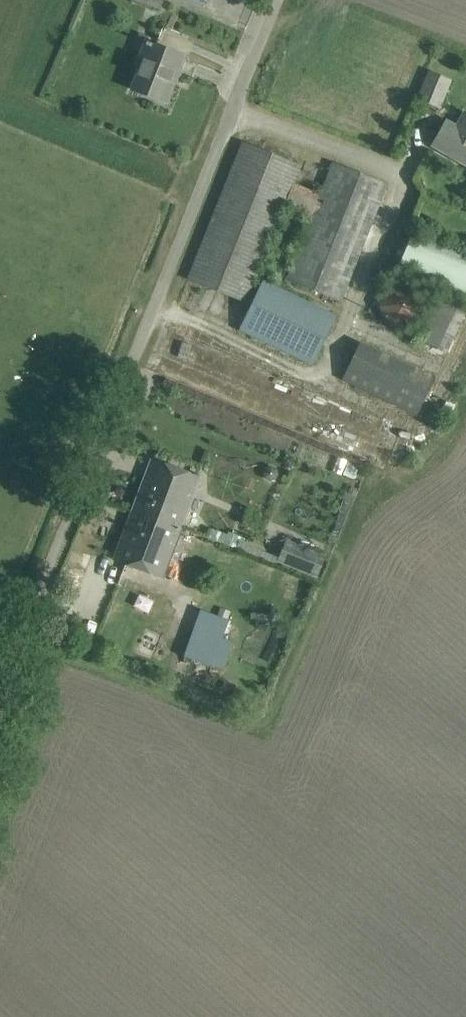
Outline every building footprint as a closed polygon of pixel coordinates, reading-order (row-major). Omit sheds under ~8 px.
[(184,55),(165,48),(146,41),(140,58),(144,60),(132,89),(161,100),(173,71),(177,73),(184,55)] [(441,106),(451,80),(428,71),(418,97),(441,106)] [(446,120),(432,144),(465,164),(465,112),(456,126),(446,120)] [(284,205),(293,183),(300,164),(242,141),(188,278),(246,301),(284,205)] [(321,194),(293,183),(284,205),(312,216),(287,279),(340,300),(386,184),(333,162),(321,194)] [(411,231),(394,270),(465,300),(465,254),(411,231)] [(272,284),(263,279),(239,329),(313,365),(337,314),(282,289),(286,281),(275,276),(272,284)] [(409,278),(374,293),(388,327),(423,313),(409,278)] [(465,308),(465,305),(440,292),(418,337),(444,350),(465,308)] [(339,380),(416,412),(433,372),(356,340),(339,380)] [(152,460),(133,509),(180,527),(199,477),(152,460)] [(180,527),(133,509),(115,558),(162,576),(180,527)] [(228,532),(227,535),(211,528),(207,537),(224,544),(274,563),(277,556),(238,540),(239,536),(228,532)] [(286,539),(278,559),(316,576),(325,556),(286,539)] [(226,545),(222,555),(231,558),(234,548),(226,545)] [(195,628),(186,656),(228,669),(236,643),(239,644),(244,625),(194,608),(188,626),(195,628)]
